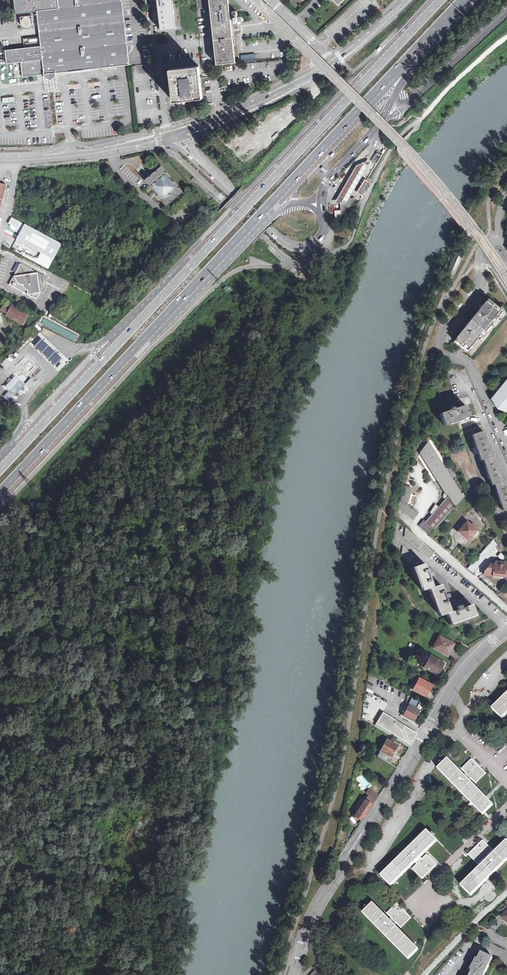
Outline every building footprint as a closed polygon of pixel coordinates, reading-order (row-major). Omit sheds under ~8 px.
[(58,8),(37,11),(40,46),(5,50),(7,64),(21,62),(23,77),(43,74),(49,74),(55,73),(122,66),(130,65),(129,58),(128,54),(122,0),(58,0),(58,8)] [(16,14),(37,11),(58,8),(58,0),(14,0),(16,14)] [(161,31),(170,30),(178,29),(175,4),(175,0),(157,0),(161,31)] [(197,10),(206,9),(205,0),(196,0),(197,10)] [(228,0),(209,0),(212,29),(216,65),(235,62),(234,56),(233,46),(232,42),(228,0)] [(232,20),(233,20),(234,24),(235,23),(236,23),(236,20),(237,20),(237,22),(244,21),(243,19),(243,16),(236,17),(236,11),(231,12),(232,20)] [(32,15),(20,16),(21,28),(33,27),(32,15)] [(243,55),(240,55),(241,63),(256,61),(255,60),(255,54),(250,54),(243,55)] [(202,98),(199,66),(170,70),(173,102),(202,98)] [(376,162),(381,155),(377,152),(373,159),(376,162)] [(370,164),(368,162),(356,167),(345,186),(335,203),(345,202),(345,200),(349,200),(370,164)] [(154,190),(156,193),(165,204),(182,191),(161,164),(148,175),(144,178),(154,190)] [(345,200),(345,202),(345,203),(341,203),(341,211),(335,211),(335,220),(341,220),(342,221),(355,200),(353,200),(352,200),(349,200),(345,200)] [(46,257),(52,260),(61,245),(11,218),(7,224),(16,229),(14,232),(19,235),(16,240),(46,257)] [(11,250),(14,245),(6,241),(4,245),(11,250)] [(52,260),(46,257),(41,265),(48,269),(52,260)] [(8,285),(36,300),(42,287),(42,286),(42,285),(41,285),(40,285),(38,285),(37,280),(40,280),(41,279),(41,277),(41,276),(41,275),(19,264),(8,285)] [(18,309),(17,309),(14,307),(15,305),(5,299),(0,308),(2,311),(13,317),(18,309)] [(453,343),(471,358),(506,315),(502,306),(499,307),(489,299),(453,343)] [(18,306),(17,309),(18,309),(28,315),(29,313),(18,306)] [(28,315),(18,309),(13,317),(23,323),(28,315)] [(44,336),(41,333),(33,341),(36,345),(56,364),(60,368),(68,359),(64,355),(44,336)] [(5,369),(19,355),(14,351),(1,364),(5,369)] [(29,362),(25,367),(29,371),(34,366),(29,362)] [(7,383),(4,387),(9,391),(13,395),(15,393),(23,385),(14,376),(7,383)] [(31,378),(25,384),(30,388),(35,382),(31,378)] [(492,398),(506,411),(506,380),(492,398)] [(9,391),(4,397),(8,401),(13,395),(9,391)] [(440,415),(443,426),(469,417),(465,406),(455,409),(454,406),(448,408),(449,411),(440,415)] [(502,510),(506,509),(506,492),(504,482),(501,483),(497,471),(498,470),(497,467),(496,467),(492,457),(490,458),(486,446),(487,446),(486,442),(485,443),(481,432),(471,436),(480,461),(482,461),(491,486),(493,486),(502,510)] [(419,453),(448,497),(454,507),(455,508),(463,498),(427,442),(419,453)] [(440,461),(446,470),(450,467),(444,458),(440,461)] [(418,514),(406,504),(411,489),(404,487),(399,502),(398,505),(399,509),(412,520),(413,520),(418,514)] [(454,507),(448,497),(425,523),(423,521),(418,527),(421,529),(429,537),(434,531),(434,530),(454,507)] [(486,526),(488,525),(486,520),(475,504),(473,507),(486,526)] [(460,535),(459,537),(463,540),(464,539),(467,541),(476,531),(474,529),(475,528),(468,522),(467,523),(466,522),(457,532),(460,535)] [(435,553),(407,529),(405,538),(430,559),(435,553)] [(500,549),(503,547),(496,536),(493,539),(497,544),(500,549)] [(485,548),(467,569),(471,573),(497,544),(493,539),(485,548)] [(401,555),(409,563),(414,557),(403,547),(401,555)] [(488,576),(506,577),(506,564),(505,564),(504,561),(496,560),(495,563),(492,563),(485,571),(484,574),(486,576),(488,576)] [(459,609),(458,606),(454,607),(455,611),(452,612),(449,613),(445,603),(444,599),(447,598),(446,594),(443,595),(441,592),(439,585),(432,587),(429,580),(428,577),(431,576),(430,572),(427,573),(426,570),(424,563),(413,566),(421,591),(428,589),(437,616),(445,614),(449,625),(476,616),(473,605),(463,608),(459,609)] [(434,647),(445,653),(448,647),(450,648),(453,643),(441,637),(434,647)] [(424,667),(436,674),(439,669),(437,667),(440,662),(429,656),(424,667)] [(413,690),(425,697),(431,685),(419,679),(413,690)] [(506,712),(506,693),(495,704),(491,708),(501,718),(506,712)] [(413,722),(419,710),(416,709),(419,702),(409,697),(406,702),(409,704),(406,708),(404,707),(401,712),(401,714),(401,716),(413,722)] [(416,734),(383,713),(374,726),(386,734),(409,748),(411,744),(416,734)] [(383,747),(377,757),(389,764),(398,748),(397,747),(397,746),(386,740),(384,745),(382,744),(381,746),(383,747)] [(464,775),(457,768),(447,758),(437,768),(483,813),(484,812),(493,804),(487,798),(469,779),(471,777),(476,782),(486,772),(479,766),(471,758),(462,768),(466,772),(464,775)] [(355,816),(362,821),(379,796),(369,790),(366,794),(369,796),(355,816)] [(412,868),(421,878),(422,878),(429,871),(436,864),(426,854),(422,858),(420,856),(427,850),(436,840),(426,830),(381,875),(390,885),(416,860),(418,862),(412,868)] [(490,856),(488,853),(492,849),(482,839),(475,846),(468,854),(478,863),(483,858),(485,861),(460,884),(470,895),(506,859),(506,841),(506,840),(490,856)] [(417,948),(394,924),(396,922),(400,926),(410,916),(405,911),(397,903),(387,913),(391,917),(389,919),(372,903),(362,912),(407,958),(417,948)] [(483,972),(484,973),(488,966),(487,965),(490,957),(480,952),(476,959),(475,958),(469,970),(470,971),(468,974),(482,974),(483,972)] [(326,974),(319,967),(322,965),(319,962),(313,968),(316,970),(311,974),(326,974)]
